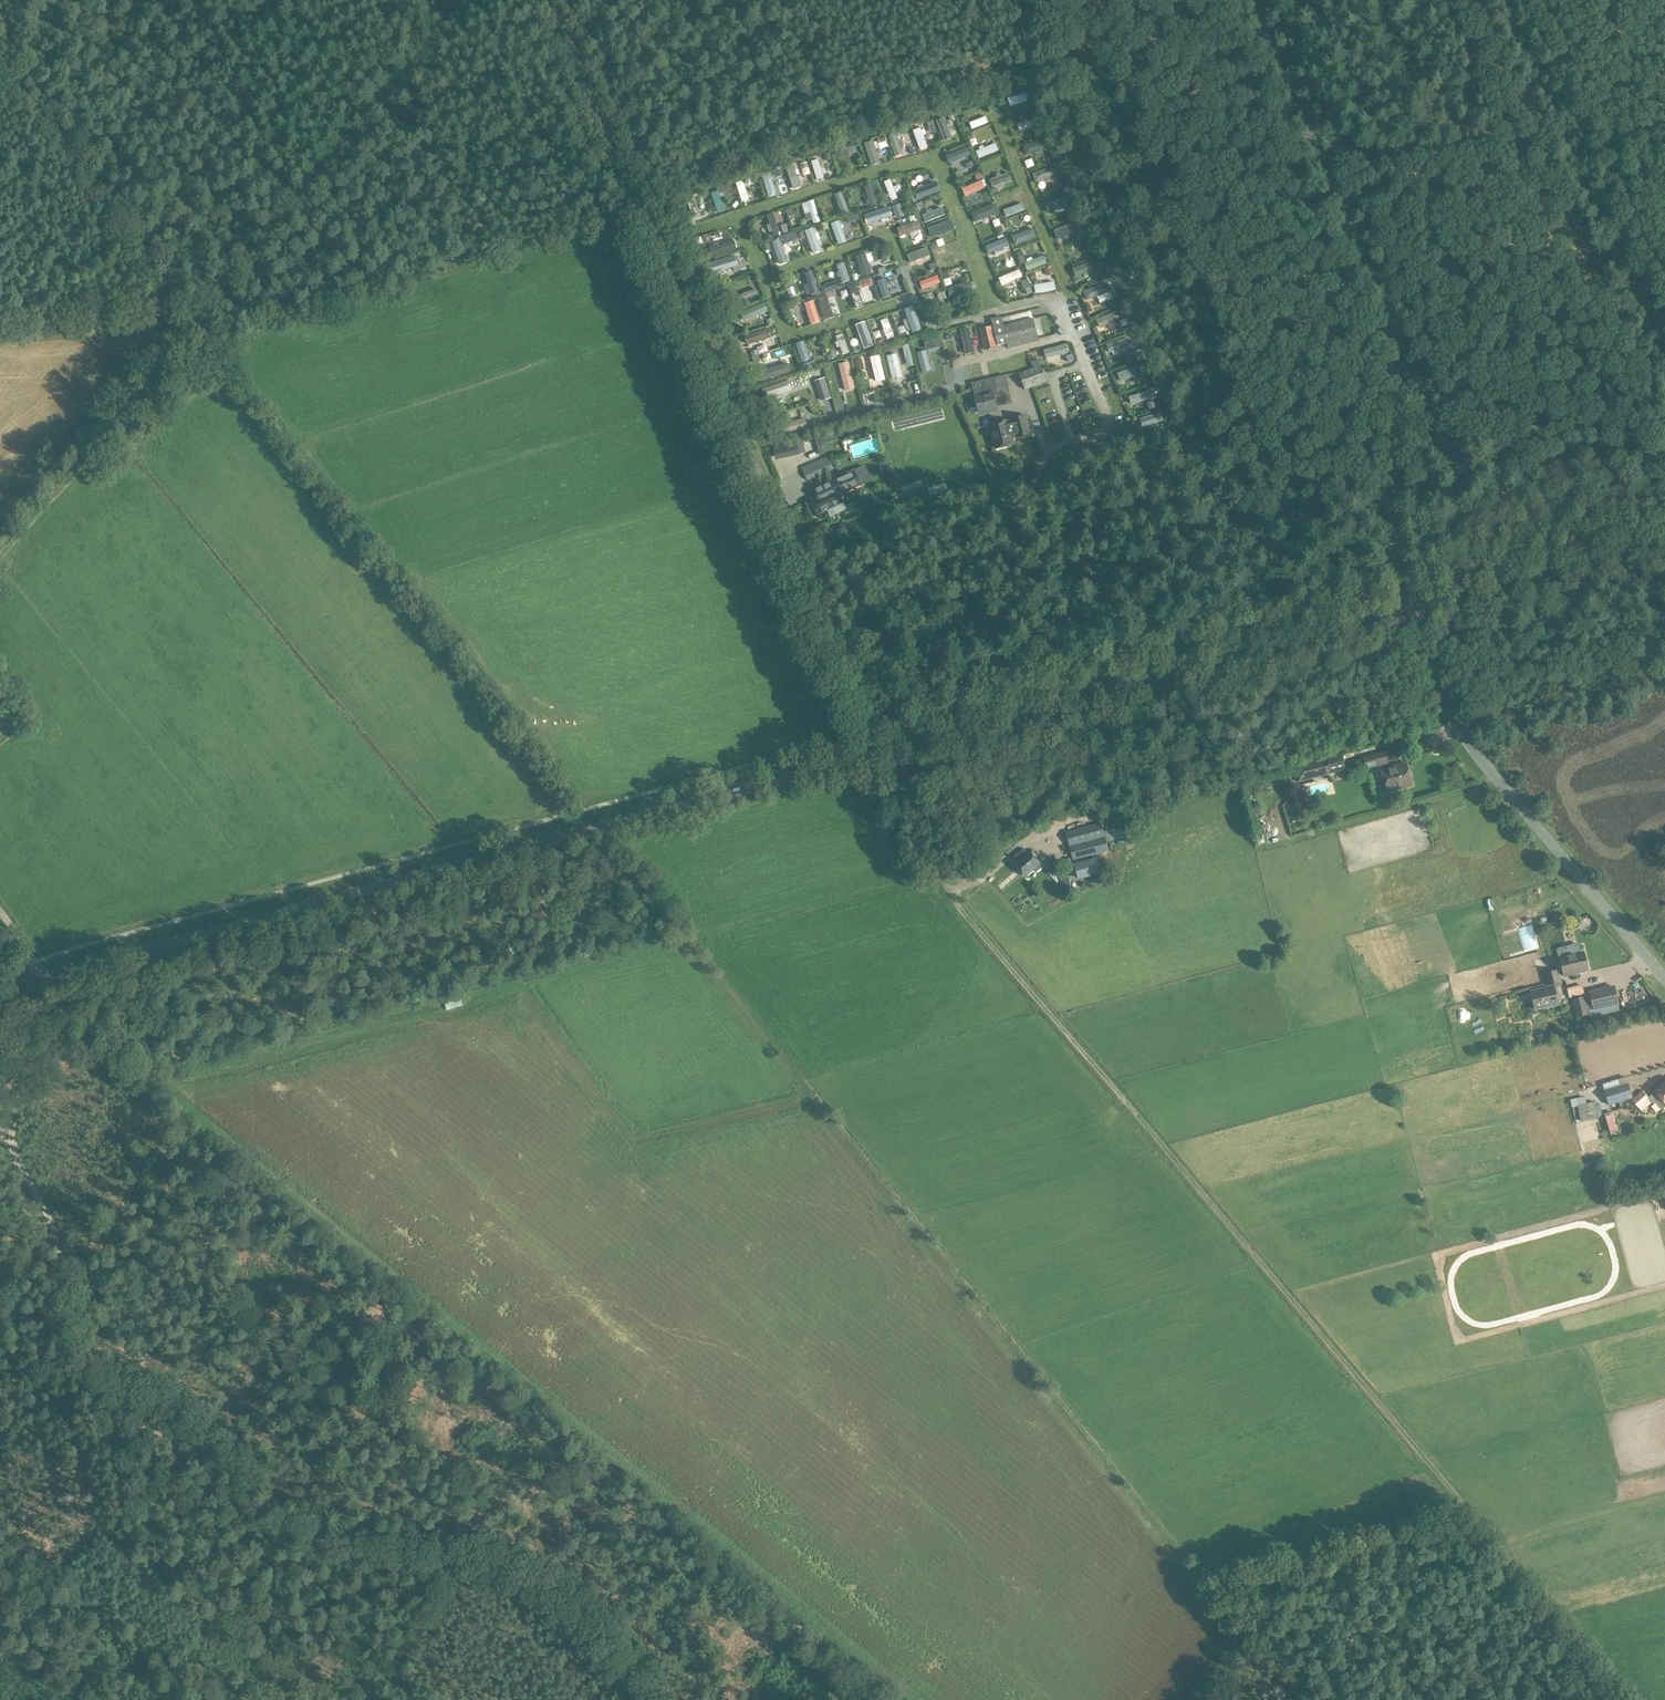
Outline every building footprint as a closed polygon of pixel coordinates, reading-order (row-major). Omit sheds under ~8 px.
[(1008,98),(1011,106),(1030,100),(1028,92),(1008,98)] [(969,122),(972,129),(988,123),(986,116),(969,122)] [(1036,117),(1017,123),(1020,131),(1039,124),(1036,117)] [(952,138),(944,118),(936,120),(944,141),(952,138)] [(904,127),(897,129),(899,137),(907,134),(904,127)] [(928,147),(921,127),(913,130),(920,150),(928,147)] [(895,157),(903,154),(896,134),(889,136),(895,157)] [(1027,155),(1051,148),(1049,138),(1024,146),(1027,155)] [(865,143),(872,166),(881,163),(874,140),(865,143)] [(999,150),(996,143),(976,151),(979,159),(999,150)] [(840,157),(857,152),(856,145),(839,150),(840,157)] [(968,147),(946,156),(950,164),(971,155),(968,147)] [(817,180),(823,178),(818,159),(811,161),(817,180)] [(794,187),(800,185),(794,165),(787,167),(794,187)] [(1057,165),(1033,174),(1037,183),(1061,173),(1057,165)] [(990,180),(993,188),(1013,181),(1010,173),(990,180)] [(769,195),(776,193),(771,177),(764,179),(769,195)] [(890,179),(884,182),(891,201),(898,198),(890,179)] [(736,182),(742,202),(749,199),(743,180),(736,182)] [(982,180),(962,188),(966,197),(986,188),(982,180)] [(939,190),(936,183),(916,191),(919,198),(939,190)] [(865,186),(872,207),(880,204),(874,184),(865,186)] [(719,190),(711,193),(718,213),(725,210),(719,190)] [(851,212),(843,191),(835,194),(843,215),(851,212)] [(730,192),(723,195),(726,201),(733,199),(730,192)] [(693,219),(701,216),(694,197),(687,200),(693,219)] [(1047,206),(1050,214),(1074,204),(1071,197),(1047,206)] [(808,202),(815,224),(821,222),(815,200),(808,202)] [(976,222),(999,214),(996,203),(972,212),(976,222)] [(888,207),(865,215),(868,224),(891,216),(888,207)] [(943,207),(923,215),(926,222),(946,214),(943,207)] [(1019,217),(1025,215),(1022,207),(1016,209),(1019,217)] [(775,238),(782,235),(775,213),(768,216),(775,238)] [(1078,230),(1083,227),(1076,213),(1046,227),(1048,232),(1073,221),(1078,230)] [(898,228),(900,236),(921,229),(918,221),(898,228)] [(821,250),(813,228),(805,231),(813,253),(821,250)] [(1035,228),(1012,236),(1015,246),(1038,238),(1035,228)] [(957,240),(954,232),(931,240),(933,247),(957,240)] [(1085,235),(1064,240),(1065,246),(1086,241),(1085,235)] [(1007,237),(986,246),(989,253),(1010,244),(1007,237)] [(780,264),(788,262),(780,239),(772,242),(780,264)] [(734,240),(709,248),(712,257),(737,249),(734,240)] [(1069,248),(1071,254),(1091,246),(1089,240),(1069,248)] [(935,251),(937,258),(955,253),(953,245),(935,251)] [(931,256),(928,247),(907,255),(911,263),(931,256)] [(872,274),(866,253),(857,256),(863,277),(872,274)] [(958,253),(940,258),(942,265),(960,259),(958,253)] [(1048,264),(1045,255),(1025,263),(1028,271),(1048,264)] [(1073,268),(1077,278),(1099,270),(1096,260),(1073,268)] [(723,265),(725,271),(736,269),(734,262),(723,265)] [(837,265),(842,283),(851,281),(845,262),(837,265)] [(1020,269),(999,278),(1002,286),(1023,277),(1020,269)] [(812,270),(804,273),(811,294),(819,292),(812,270)] [(919,282),(922,289),(941,282),(938,275),(919,282)] [(895,294),(888,276),(880,278),(887,297),(895,294)] [(952,299),(974,291),(971,281),(948,288),(952,299)] [(1055,281),(1035,285),(1036,293),(1056,289),(1055,281)] [(1087,301),(1112,292),(1109,282),(1084,291),(1087,301)] [(865,307),(857,283),(849,286),(857,309),(865,307)] [(756,289),(737,297),(740,304),(759,296),(756,289)] [(821,322),(814,300),(804,303),(811,325),(821,322)] [(744,321),(768,311),(765,303),(741,313),(744,321)] [(923,330),(914,306),(904,309),(913,334),(923,330)] [(1097,320),(1100,329),(1123,319),(1119,310),(1097,320)] [(1001,316),(991,319),(993,326),(992,326),(996,345),(1007,343),(1008,347),(1038,339),(1033,318),(1021,321),(1003,326),(1001,316)] [(887,340),(895,337),(888,318),(880,321),(887,340)] [(900,319),(892,321),(895,328),(902,325),(900,319)] [(859,325),(867,348),(874,345),(865,322),(859,325)] [(945,329),(948,336),(955,333),(953,326),(945,329)] [(997,347),(996,345),(992,326),(980,329),(985,350),(997,347)] [(975,353),(969,327),(960,329),(966,355),(975,353)] [(850,352),(843,334),(836,336),(843,355),(850,352)] [(791,341),(797,356),(804,353),(799,338),(791,341)] [(1128,338),(1108,346),(1110,352),(1130,345),(1128,338)] [(772,340),(750,347),(753,355),(774,348),(772,340)] [(1044,350),(1046,359),(1069,353),(1066,344),(1044,350)] [(897,353),(887,356),(892,380),(903,377),(897,353)] [(876,382),(886,380),(880,355),(870,357),(876,382)] [(767,369),(769,376),(793,369),(790,361),(767,369)] [(1025,390),(1047,382),(1041,365),(1019,373),(1025,390)] [(1119,374),(1122,381),(1140,373),(1138,366),(1119,374)] [(914,374),(903,374),(904,387),(914,387),(914,374)] [(972,383),(975,398),(979,415),(997,411),(996,406),(1012,403),(1005,375),(972,383)] [(770,395),(793,391),(791,379),(768,383),(770,395)] [(957,387),(963,407),(973,405),(967,384),(957,387)] [(866,387),(857,388),(859,398),(868,397),(866,387)] [(1152,390),(1129,397),(1132,404),(1155,397),(1152,390)] [(1144,427),(1164,421),(1162,412),(1141,419),(1144,427)] [(1012,420),(1007,421),(1007,420),(989,424),(995,449),(1013,445),(1011,438),(1015,437),(1016,438),(1032,435),(1027,415),(1011,419),(1012,420)] [(808,428),(806,418),(784,424),(786,434),(808,428)] [(851,430),(839,433),(840,439),(853,436),(851,430)] [(791,433),(772,440),(776,450),(795,443),(791,433)] [(818,438),(810,439),(811,447),(818,446),(818,438)] [(827,458),(802,469),(807,480),(831,469),(827,458)] [(816,497),(811,499),(817,514),(843,503),(840,494),(861,485),(855,472),(813,490),(816,497)] [(854,490),(845,493),(847,500),(856,497),(854,490)] [(1358,745),(1360,755),(1383,750),(1381,741),(1358,745)] [(1387,763),(1389,763),(1385,751),(1362,757),(1366,770),(1380,766),(1387,763)] [(1331,771),(1332,773),(1345,770),(1342,756),(1296,768),(1299,782),(1306,780),(1306,778),(1331,771)] [(1389,768),(1387,763),(1380,766),(1381,770),(1380,770),(1383,782),(1381,783),(1380,785),(1381,790),(1384,792),(1386,791),(1386,792),(1411,786),(1406,764),(1389,768)] [(1102,824),(1067,833),(1074,860),(1109,851),(1102,824)] [(1119,839),(1131,835),(1128,826),(1116,830),(1119,839)] [(1260,828),(1253,829),(1253,837),(1261,836),(1260,828)] [(1018,861),(1015,864),(1025,876),(1033,869),(1035,872),(1042,866),(1040,863),(1029,851),(1025,855),(1023,852),(1015,858),(1018,861)] [(1099,858),(1075,865),(1079,881),(1103,874),(1099,858)] [(1063,895),(1072,893),(1069,878),(1060,880),(1063,895)] [(1567,947),(1558,949),(1564,976),(1588,970),(1583,952),(1569,956),(1567,947)] [(1561,982),(1558,969),(1545,973),(1548,986),(1561,982)] [(1618,969),(1596,974),(1598,980),(1619,975),(1618,969)] [(1644,976),(1655,988),(1661,984),(1649,971),(1644,976)] [(1631,977),(1641,984),(1645,979),(1635,972),(1631,977)] [(1585,994),(1589,1010),(1592,1010),(1593,1016),(1619,1009),(1618,1003),(1619,1003),(1615,986),(1584,994),(1582,985),(1567,989),(1569,997),(1584,994),(1585,994)] [(1531,992),(1535,1009),(1558,1004),(1554,987),(1531,992)] [(1588,1010),(1589,1010),(1585,994),(1584,994),(1585,997),(1572,1000),(1576,1018),(1589,1015),(1588,1010)] [(450,1017),(465,1012),(462,1004),(447,1009),(450,1017)] [(1608,1105),(1633,1098),(1626,1077),(1602,1084),(1608,1105)] [(1655,1091),(1655,1092),(1650,1096),(1662,1110),(1664,1107),(1664,1083),(1655,1091)] [(1648,1098),(1643,1091),(1632,1100),(1641,1111),(1652,1102),(1648,1098)] [(1596,1118),(1592,1103),(1578,1106),(1581,1122),(1596,1118)] [(1618,1131),(1613,1113),(1606,1115),(1612,1133),(1618,1131)] [(1641,1223),(1632,1225),(1634,1232),(1643,1230),(1641,1223)]
